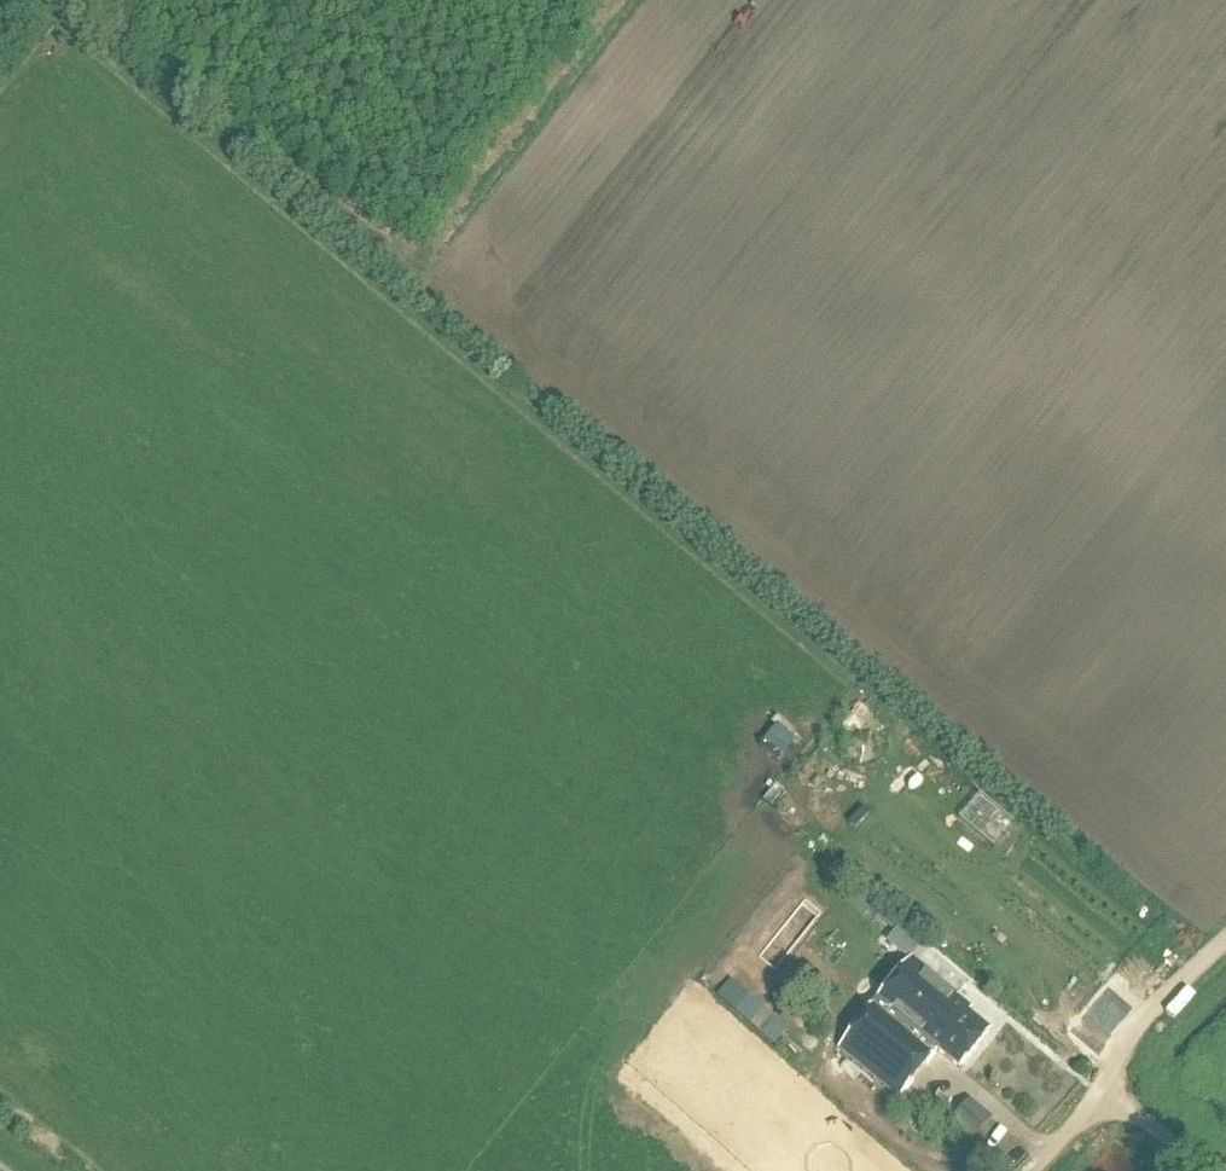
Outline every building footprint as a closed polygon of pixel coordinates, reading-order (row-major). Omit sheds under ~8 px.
[(959,1073),(990,1035),(967,1016),(970,1013),(955,1001),(967,987),(920,950),(839,1052),(899,1102),(937,1055),(959,1073)] [(716,999),(731,1012),(739,1004),(723,990),(716,999)] [(991,1119),(968,1101),(948,1126),(970,1144),(991,1119)]
